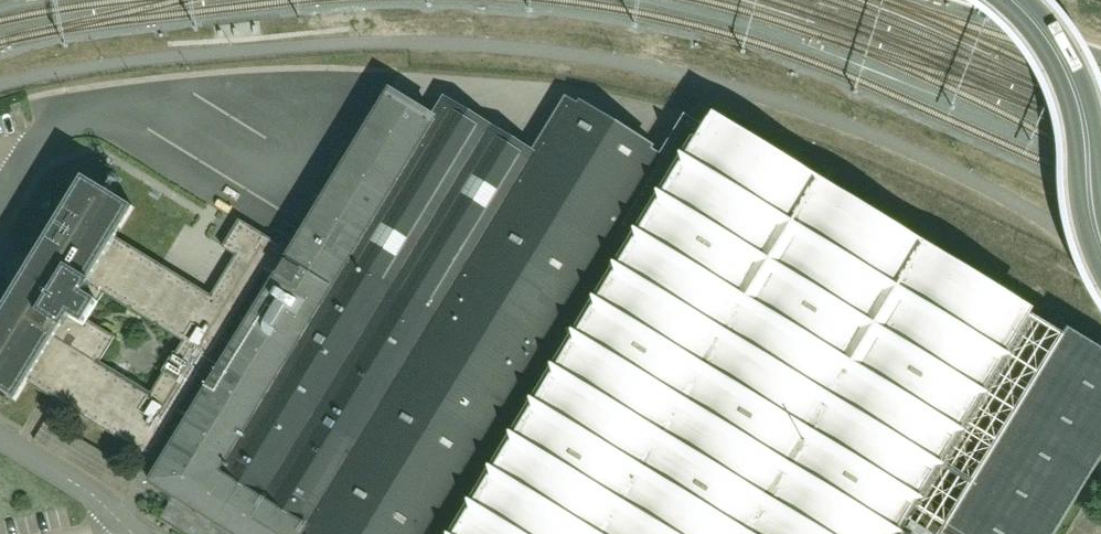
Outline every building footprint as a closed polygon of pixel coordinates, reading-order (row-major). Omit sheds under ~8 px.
[(1100,466),(1100,352),(985,281),(921,241),(698,104),(667,155),(653,147),(656,143),(587,101),(585,104),(572,97),(539,151),(451,96),(439,115),(392,87),(292,252),(239,220),(223,247),(237,256),(212,296),(116,237),(134,207),(83,177),(32,260),(20,263),(14,273),(17,286),(0,313),(0,390),(16,400),(27,382),(150,457),(265,272),(277,279),(150,482),(173,497),(159,519),(184,533),(1057,533),(1100,466)]
